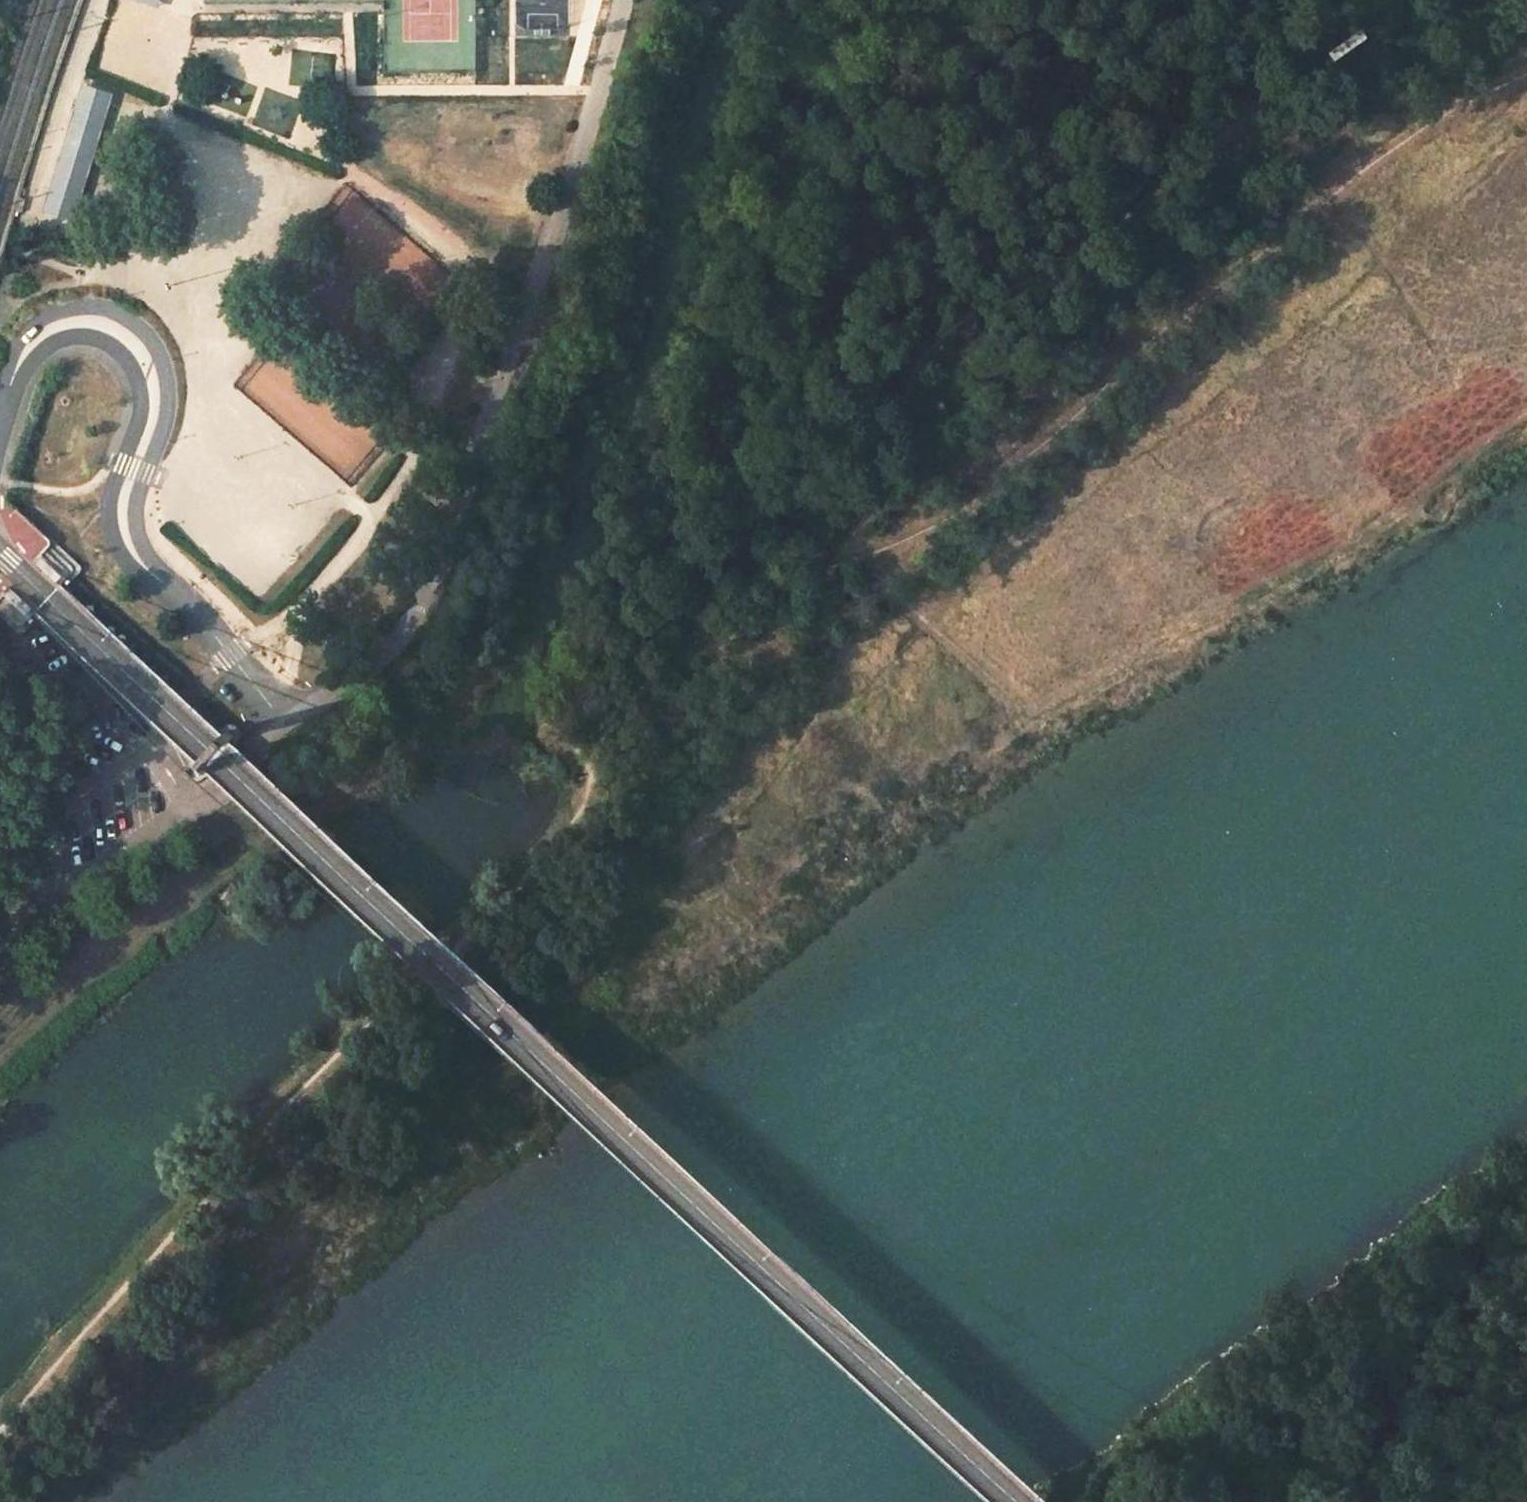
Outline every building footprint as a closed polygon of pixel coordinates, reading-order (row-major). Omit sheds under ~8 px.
[(87,86),(80,110),(108,118),(115,95),(87,86)] [(108,118),(80,110),(57,187),(85,195),(108,118)] [(85,195),(57,187),(50,211),(77,219),(85,195)]
